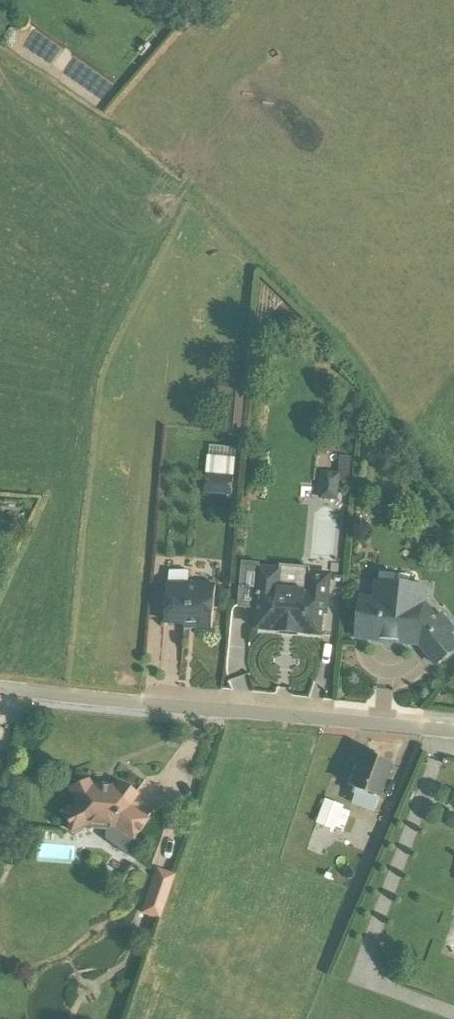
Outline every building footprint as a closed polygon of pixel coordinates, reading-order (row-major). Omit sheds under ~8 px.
[(244,419),(249,390),(221,386),(217,415),(244,419)] [(232,500),(236,460),(208,458),(204,497),(232,500)] [(321,475),(319,503),(339,504),(340,486),(350,487),(350,486),(352,461),(341,460),(339,476),(321,475)] [(260,566),(243,565),(239,610),(257,612),(255,634),(323,639),(324,618),(328,619),(332,575),(310,574),(310,571),(280,568),(280,570),(260,569),(260,566)] [(190,575),(168,573),(163,623),(185,625),(184,628),(212,631),(216,588),(189,585),(190,575)] [(453,656),(453,639),(453,638),(453,636),(453,629),(443,615),(438,619),(427,606),(429,589),(410,587),(411,579),(379,576),(378,583),(375,583),(373,600),(360,599),(354,643),(418,651),(435,671),(453,656)] [(392,767),(368,758),(362,774),(357,772),(349,795),(355,797),(352,807),(374,815),(392,767)] [(72,806),(58,813),(69,835),(84,828),(89,828),(91,830),(106,832),(107,830),(113,830),(117,834),(110,844),(123,853),(148,821),(129,808),(137,796),(117,783),(113,788),(90,786),(87,780),(65,790),(72,806)] [(324,802),(317,824),(335,832),(336,829),(344,832),(350,814),(342,811),(343,809),(324,802)] [(158,921),(174,875),(155,869),(140,915),(158,921)]
